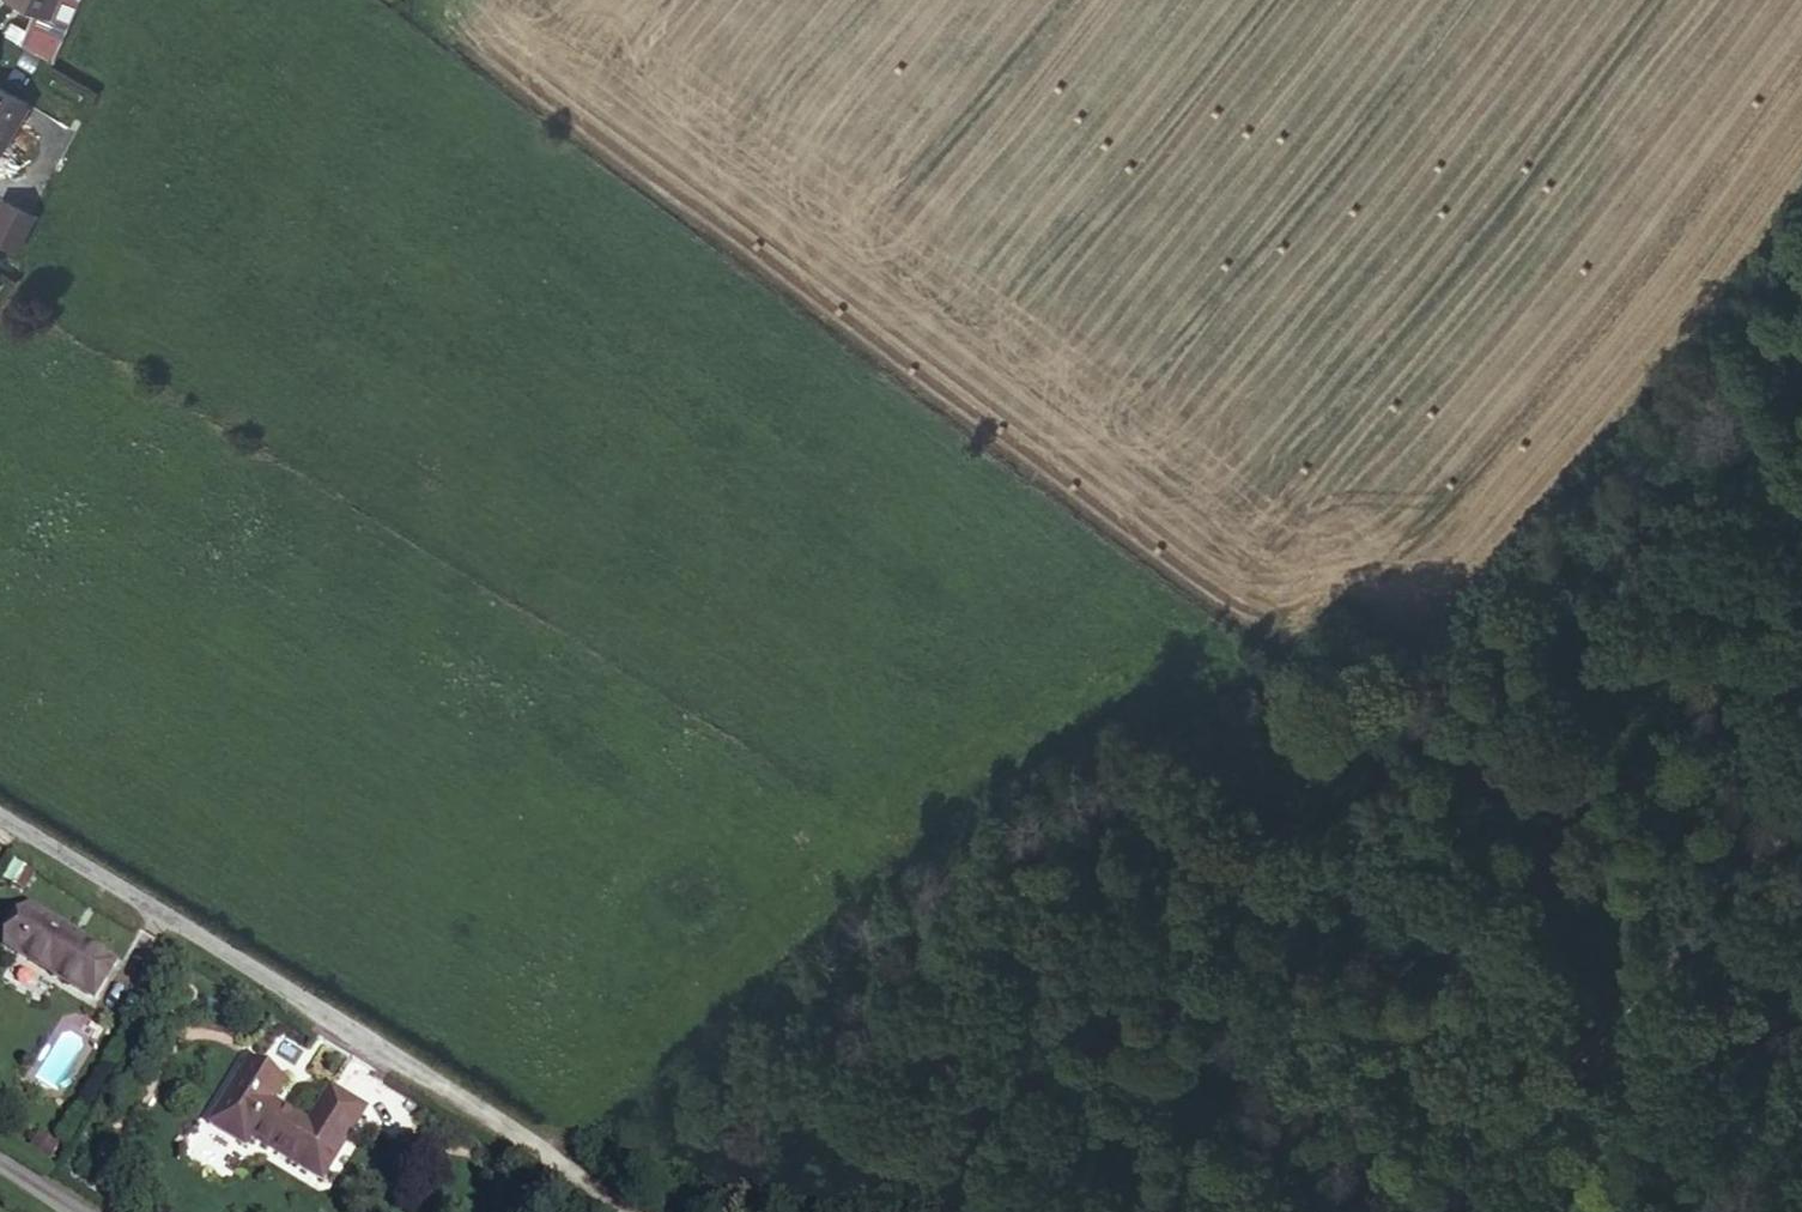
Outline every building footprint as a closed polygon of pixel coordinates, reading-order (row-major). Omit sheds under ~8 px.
[(52,15),(59,0),(13,0),(52,15)] [(0,87),(0,152),(28,104),(0,87)] [(5,198),(0,205),(0,240),(17,250),(37,217),(5,198)] [(64,937),(67,931),(32,910),(8,949),(93,999),(112,967),(77,946),(64,937)] [(81,939),(67,931),(64,937),(77,946),(81,939)] [(248,1063),(209,1125),(245,1147),(249,1139),(321,1181),(366,1111),(329,1089),(308,1123),(274,1102),(285,1085),(248,1063)]
